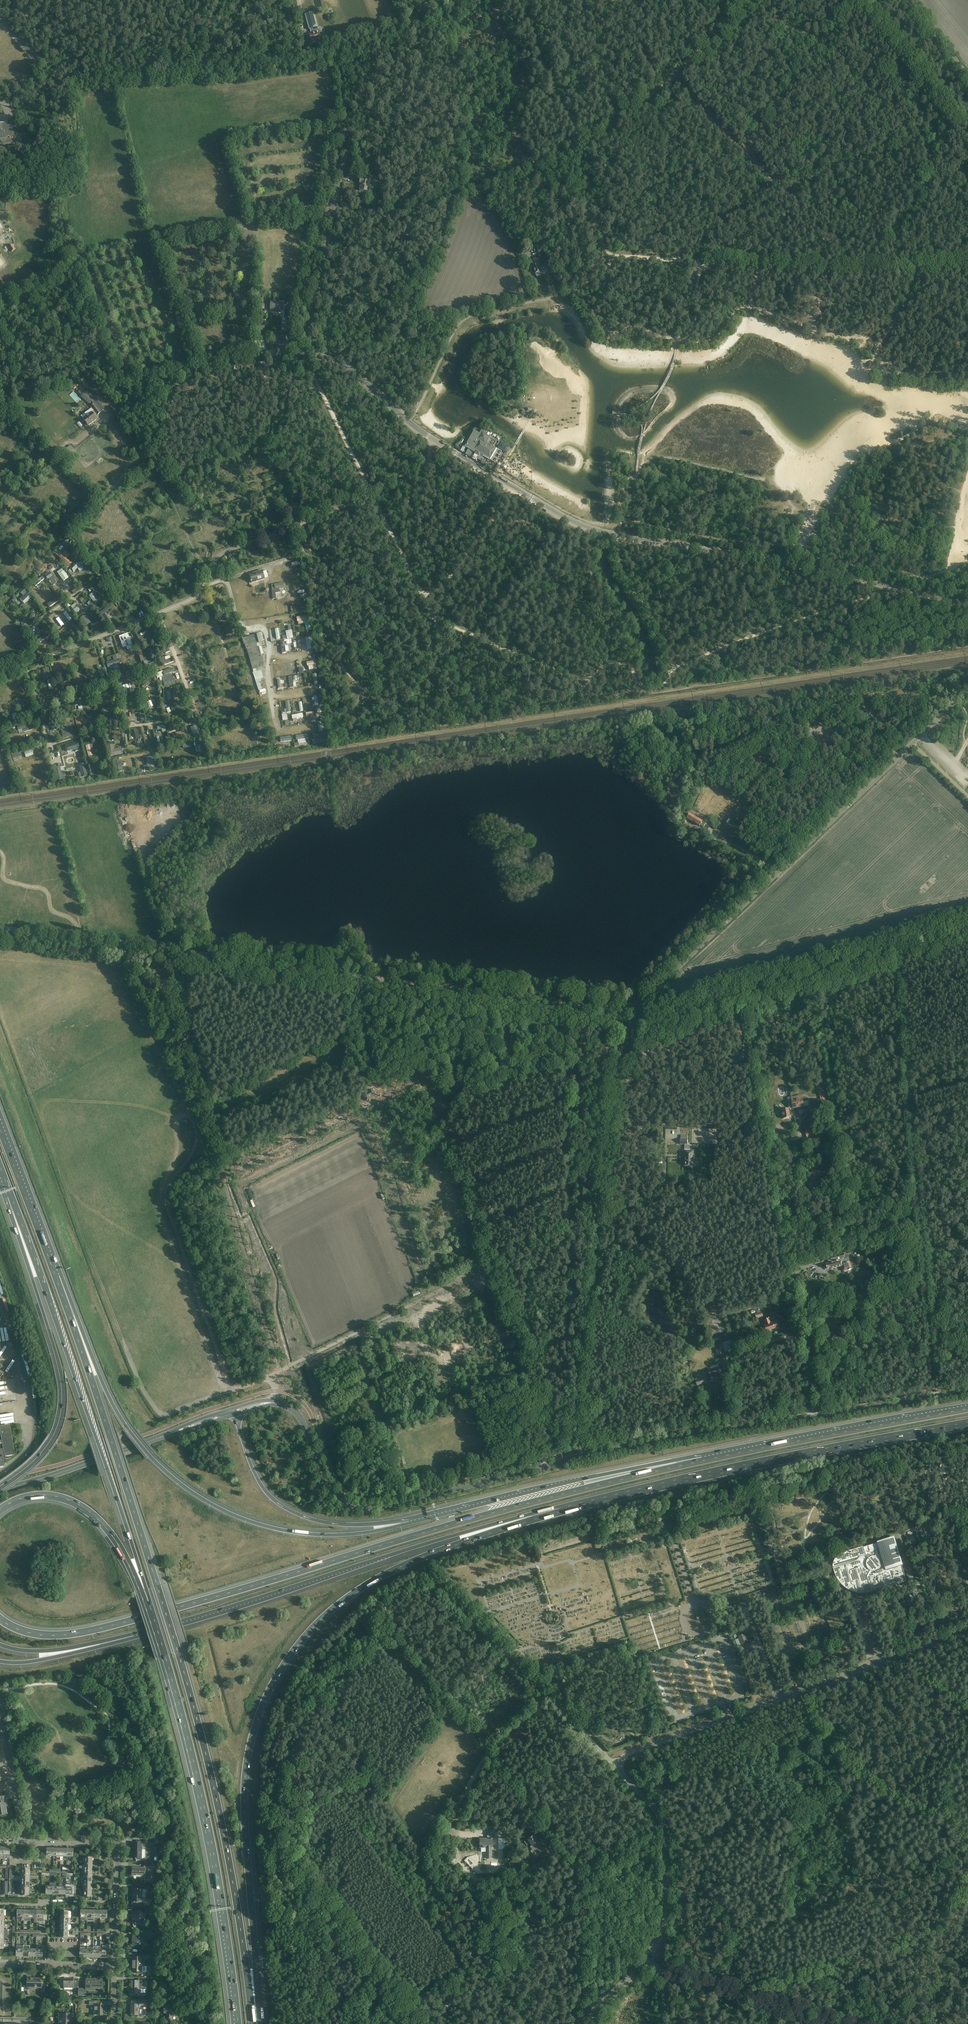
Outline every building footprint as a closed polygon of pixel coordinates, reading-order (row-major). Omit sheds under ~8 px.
[(320,36),(319,32),(314,15),(305,18),(309,30),(311,29),(312,34),(309,35),(310,39),(311,38),(311,40),(312,44),(321,41),(324,40),(322,35),(320,36)] [(13,122),(0,124),(0,144),(15,142),(13,122)] [(359,191),(368,192),(370,179),(362,178),(361,178),(360,178),(359,184),(361,184),(360,184),(361,184),(361,186),(360,186),(359,191)] [(534,244),(538,252),(544,249),(541,244),(534,244)] [(535,274),(536,276),(537,277),(541,275),(542,274),(541,271),(548,268),(546,264),(539,267),(536,259),(530,262),(535,274)] [(274,312),(283,313),(284,303),(271,302),(271,309),(274,310),(274,312)] [(184,312),(179,314),(175,315),(178,321),(176,322),(179,328),(180,328),(182,334),(191,330),(189,326),(187,325),(184,319),(185,319),(186,317),(184,312)] [(81,397),(89,404),(95,397),(91,394),(89,396),(81,388),(78,393),(82,396),(81,397)] [(101,413),(93,403),(90,406),(93,410),(89,413),(88,411),(81,416),(83,419),(88,426),(97,419),(94,416),(97,414),(97,415),(101,413)] [(27,406),(25,404),(18,410),(21,413),(28,422),(30,420),(25,415),(27,413),(25,412),(31,407),(29,404),(27,406)] [(482,430),(480,434),(475,431),(465,447),(473,452),(474,450),(476,451),(475,454),(478,456),(480,453),(481,452),(486,454),(490,457),(489,458),(495,449),(494,450),(492,449),(495,443),(498,445),(500,442),(490,437),(491,436),(482,430)] [(140,483),(142,485),(150,480),(148,477),(140,483)] [(168,482),(164,486),(170,493),(174,490),(168,482)] [(227,502),(229,508),(237,504),(235,498),(227,502)] [(148,538),(152,545),(162,539),(162,538),(179,529),(177,524),(148,538)] [(168,537),(172,546),(177,543),(173,535),(168,537)] [(167,547),(162,539),(152,545),(150,546),(154,554),(167,547)] [(65,550),(58,557),(69,567),(72,563),(66,557),(69,555),(65,550)] [(265,579),(262,571),(249,575),(251,580),(250,580),(251,583),(256,582),(265,579)] [(40,574),(31,581),(33,584),(43,577),(40,574)] [(52,577),(48,580),(54,587),(57,585),(52,577)] [(44,580),(35,587),(38,591),(47,584),(44,580)] [(281,586),(281,581),(270,581),(271,596),(278,596),(277,586),(281,586)] [(17,602),(21,608),(29,600),(25,595),(17,602)] [(92,595),(88,598),(94,606),(99,604),(92,595)] [(47,606),(54,600),(51,597),(45,602),(47,606)] [(106,603),(98,610),(108,622),(111,620),(104,611),(109,607),(106,603)] [(75,604),(68,610),(72,615),(74,613),(76,615),(81,611),(75,604)] [(61,625),(58,621),(53,624),(57,630),(60,628),(59,627),(61,625)] [(280,633),(280,637),(290,635),(289,628),(284,629),(284,633),(280,633)] [(119,639),(122,638),(124,645),(130,643),(125,631),(117,634),(119,639)] [(252,636),(243,638),(242,639),(244,644),(245,644),(246,649),(247,649),(254,672),(261,670),(260,667),(262,667),(261,664),(263,664),(263,662),(262,657),(260,655),(259,656),(256,647),(257,647),(257,643),(263,642),(261,633),(254,635),(254,636),(253,637),(252,637),(252,636)] [(39,641),(42,644),(48,639),(46,636),(39,641)] [(288,638),(279,638),(279,650),(286,650),(286,642),(288,642),(288,638)] [(305,669),(315,668),(314,659),(304,660),(305,669)] [(119,660),(106,664),(107,669),(120,666),(119,660)] [(50,667),(42,670),(45,680),(53,678),(50,667)] [(174,667),(162,671),(164,675),(175,671),(174,667)] [(297,681),(303,681),(302,671),(295,672),(296,678),(294,674),(285,675),(286,680),(283,675),(279,676),(275,678),(275,679),(277,683),(277,687),(280,686),(279,680),(282,686),(284,686),(285,686),(293,685),(298,683),(297,681)] [(150,679),(141,686),(145,690),(153,683),(150,679)] [(71,683),(63,685),(65,691),(73,688),(71,683)] [(129,685),(122,688),(125,696),(132,694),(129,685)] [(21,710),(24,708),(19,700),(16,703),(21,710)] [(311,710),(303,711),(303,720),(312,719),(311,710)] [(289,722),(295,722),(295,718),(301,718),(301,713),(289,713),(289,722)] [(87,716),(74,719),(77,730),(89,727),(87,716)] [(193,723),(188,725),(191,735),(196,733),(193,723)] [(810,734),(806,741),(815,746),(815,744),(828,752),(834,742),(825,737),(822,742),(818,739),(819,739),(810,734)] [(92,745),(85,747),(88,758),(95,757),(92,745)] [(114,746),(108,746),(110,757),(122,755),(121,749),(115,750),(114,746)] [(62,747),(57,749),(60,759),(66,757),(65,750),(63,751),(62,747)] [(32,750),(21,754),(22,760),(34,756),(32,750)] [(143,755),(145,766),(152,765),(150,754),(143,755)] [(54,765),(56,777),(63,776),(62,771),(59,772),(57,765),(54,765)] [(690,814),(687,818),(700,826),(703,821),(690,814)] [(729,1057),(734,1067),(747,1060),(742,1050),(729,1057)] [(792,1100),(792,1104),(793,1104),(793,1108),(804,1107),(804,1106),(806,1106),(806,1101),(803,1102),(803,1099),(792,1100)] [(793,1104),(792,1104),(789,1104),(789,1109),(782,1110),(783,1119),(791,1117),(791,1116),(794,1115),(795,1115),(793,1108),(793,1104)] [(684,1166),(689,1166),(693,1166),(694,1150),(687,1150),(688,1139),(680,1139),(680,1144),(685,1145),(685,1150),(684,1150),(684,1155),(685,1155),(684,1166)] [(852,1262),(850,1262),(849,1257),(840,1259),(841,1260),(838,1261),(836,1261),(836,1262),(826,1264),(827,1269),(831,1268),(831,1269),(842,1266),(843,1271),(852,1269),(854,1269),(852,1262)] [(764,1321),(768,1332),(779,1328),(777,1323),(772,1325),(769,1318),(762,1320),(762,1322),(764,1321)] [(736,1343),(734,1344),(732,1339),(722,1343),(722,1344),(715,1346),(717,1356),(725,1354),(725,1352),(738,1348),(736,1343)] [(723,1375),(721,1367),(707,1371),(708,1376),(696,1379),(698,1385),(707,1383),(706,1379),(709,1378),(709,1377),(718,1375),(719,1376),(723,1375)] [(3,1467),(0,1453),(1,1452),(1,1451),(3,1451),(4,1457),(14,1455),(9,1425),(0,1427),(0,1468),(3,1467)] [(681,1517),(666,1521),(669,1531),(683,1527),(681,1517)] [(906,1536),(912,1534),(910,1527),(904,1529),(906,1536)] [(864,1548),(863,1547),(860,1548),(841,1554),(840,1555),(838,1556),(836,1558),(835,1559),(834,1562),(833,1564),(833,1566),(833,1569),(833,1570),(834,1570),(835,1575),(837,1579),(839,1582),(842,1585),(846,1588),(847,1589),(849,1590),(853,1592),(858,1593),(859,1593),(858,1593),(856,1581),(859,1580),(863,1593),(867,1593),(871,1592),(907,1581),(902,1566),(903,1565),(894,1537),(877,1542),(877,1543),(869,1546),(870,1551),(865,1552),(864,1550),(863,1550),(863,1548),(864,1548)] [(905,1594),(909,1608),(917,1606),(912,1592),(905,1594)] [(739,1636),(742,1644),(748,1641),(745,1634),(739,1636)] [(498,1834),(492,1834),(487,1834),(487,1840),(486,1840),(486,1839),(480,1839),(480,1847),(483,1847),(483,1848),(484,1848),(484,1847),(486,1847),(486,1858),(491,1858),(491,1847),(492,1847),(492,1838),(498,1838),(498,1834)] [(533,1835),(529,1838),(527,1839),(524,1842),(527,1846),(530,1843),(532,1845),(530,1847),(532,1850),(530,1851),(535,1857),(544,1851),(540,1844),(537,1846),(535,1843),(538,1841),(533,1835)] [(135,1859),(137,1859),(141,1859),(142,1844),(134,1843),(134,1848),(134,1850),(133,1858),(135,1859)] [(45,1856),(50,1856),(54,1856),(54,1848),(45,1848),(45,1858),(45,1856)] [(133,1875),(138,1876),(144,1876),(144,1868),(133,1867),(133,1866),(133,1871),(133,1872),(133,1879),(133,1875)] [(134,1902),(135,1902),(142,1903),(142,1897),(145,1897),(145,1890),(148,1890),(148,1885),(140,1885),(140,1889),(133,1889),(133,1893),(134,1893),(133,1897),(132,1897),(132,1902),(134,1902)] [(134,1923),(139,1924),(142,1924),(142,1911),(132,1911),(132,1915),(134,1915),(133,1926),(134,1926),(134,1923)] [(132,1946),(137,1946),(137,1944),(145,1945),(145,1936),(151,1936),(151,1932),(144,1931),(143,1936),(133,1936),(132,1946)] [(102,1948),(100,1947),(100,1958),(106,1958),(106,1954),(109,1954),(109,1944),(107,1944),(107,1946),(102,1945),(102,1948)] [(39,1945),(36,1945),(36,1949),(36,1957),(43,1957),(43,1956),(46,1956),(47,1948),(43,1948),(43,1949),(39,1949),(39,1945)] [(133,1964),(132,1964),(132,1966),(131,1966),(131,1967),(130,1970),(131,1970),(132,1970),(132,1972),(142,1972),(146,1972),(146,1967),(144,1967),(144,1961),(141,1961),(141,1957),(137,1957),(132,1957),(133,1957),(133,1964)] [(64,1977),(64,1984),(64,1988),(68,1988),(78,1988),(78,1980),(74,1980),(74,1977),(73,1979),(64,1979),(64,1977)] [(131,1994),(136,1994),(141,1994),(141,1989),(146,1989),(147,1977),(138,1977),(138,1980),(131,1980),(131,1994)] [(27,1981),(24,1981),(24,1989),(29,1990),(29,1987),(41,1988),(42,1978),(34,1978),(34,1979),(28,1979),(28,1978),(27,1981)] [(79,1988),(79,1990),(78,1995),(82,1995),(86,1995),(86,1990),(91,1990),(95,1990),(95,1988),(103,1988),(103,1984),(103,1983),(103,1981),(96,1981),(96,1979),(86,1979),(86,1989),(79,1988)] [(89,2001),(89,2005),(94,2005),(94,2015),(95,2015),(102,2015),(102,2005),(97,2005),(97,2001),(89,2001)] [(139,2008),(139,2004),(131,2004),(131,2015),(132,2015),(138,2015),(138,2017),(142,2017),(143,2008),(139,2008)] [(172,2019),(172,2014),(172,2013),(175,2013),(175,2005),(169,2005),(164,2005),(164,2010),(167,2010),(167,2020),(170,2020),(172,2020),(172,2019)] [(62,2022),(62,2023),(71,2023),(71,2020),(73,2020),(73,2014),(61,2014),(61,2020),(62,2020),(62,2022)]
